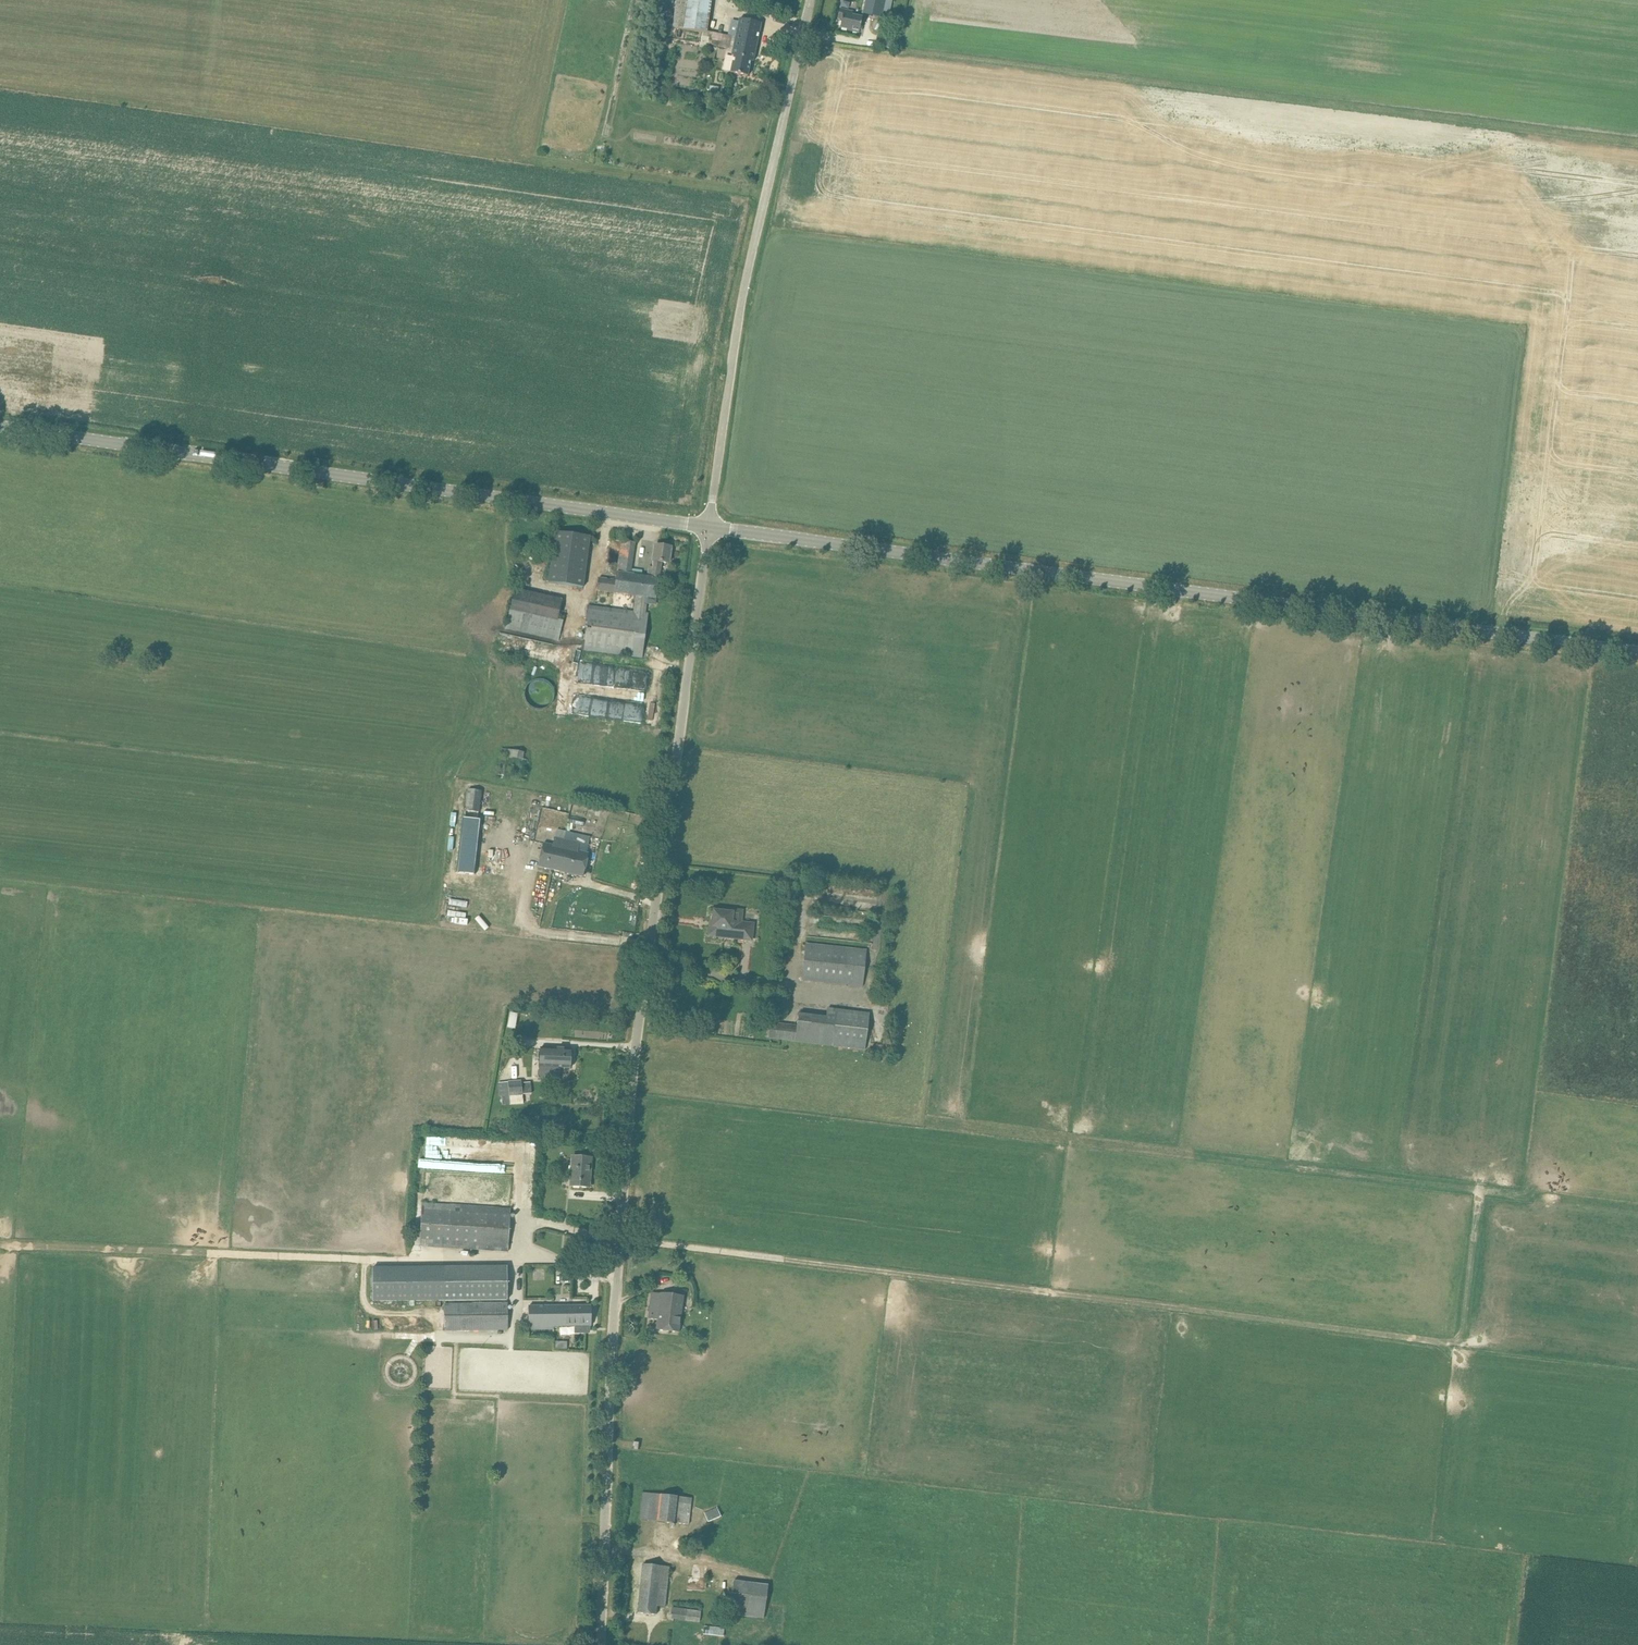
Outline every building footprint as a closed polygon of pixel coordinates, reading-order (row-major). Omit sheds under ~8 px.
[(672,28),(707,32),(711,0),(676,0),(672,28)] [(882,16),(883,11),(890,13),(893,0),(866,0),(863,12),(882,16)] [(850,31),(859,33),(862,18),(852,16),(853,11),(840,9),(837,20),(842,20),(840,28),(851,30),(850,31)] [(761,24),(740,19),(732,56),(734,57),(731,73),(748,77),(751,61),(753,62),(761,24)] [(897,38),(878,35),(876,47),(896,50),(897,38)] [(583,587),(590,537),(556,532),(549,583),(583,587)] [(633,610),(587,605),(582,650),(642,658),(648,613),(646,613),(648,598),(656,599),(661,562),(669,563),(671,547),(655,545),(653,561),(654,561),(653,567),(650,567),(649,577),(631,574),(635,543),(623,541),(619,572),(618,572),(617,580),(599,577),(597,590),(635,597),(633,610)] [(558,619),(563,599),(515,588),(506,629),(559,640),(563,620),(558,619)] [(554,699),(555,694),(554,689),(551,684),(547,681),(542,679),(537,679),(532,681),(528,684),(526,689),(525,694),(526,699),(528,703),(532,707),(537,708),(542,708),(547,707),(551,703),(554,699)] [(578,714),(643,721),(644,703),(622,701),(623,693),(606,692),(605,697),(579,695),(578,714)] [(458,874),(473,875),(482,790),(468,789),(460,863),(459,863),(458,874)] [(583,827),(585,819),(569,816),(568,823),(583,827)] [(553,846),(543,844),(538,866),(583,876),(588,854),(578,851),(580,844),(564,840),(566,831),(557,829),(555,838),(553,846)] [(709,925),(708,935),(751,939),(753,923),(740,921),(742,910),(732,909),(731,912),(713,910),(712,925),(709,925)] [(863,986),(868,950),(807,942),(802,979),(863,986)] [(771,1022),(769,1039),(865,1050),(869,1013),(827,1008),(826,1017),(798,1013),(797,1025),(771,1022)] [(570,1068),(571,1050),(540,1048),(538,1078),(559,1079),(560,1068),(570,1068)] [(508,1082),(509,1095),(523,1094),(522,1080),(508,1081),(508,1082)] [(590,1158),(574,1157),(572,1187),(589,1187),(590,1172),(589,1172),(589,1167),(590,1158)] [(511,1209),(422,1204),(420,1246),(508,1251),(511,1209)] [(507,1266),(373,1268),(373,1300),(508,1299),(507,1266)] [(661,1294),(652,1293),(648,1319),(658,1320),(656,1330),(681,1333),(684,1296),(661,1293),(661,1294)] [(444,1304),(445,1331),(508,1331),(508,1303),(444,1304)] [(591,1315),(591,1306),(528,1307),(528,1330),(554,1329),(554,1326),(574,1326),(574,1333),(590,1333),(590,1326),(591,1326),(591,1317),(591,1315)] [(689,1517),(692,1498),(644,1492),(644,1493),(651,1494),(650,1503),(643,1502),(641,1520),(676,1525),(677,1523),(689,1525),(689,1517)] [(721,1516),(717,1507),(704,1512),(708,1522),(721,1516)] [(669,1567),(643,1564),(638,1613),(656,1615),(658,1604),(665,1605),(669,1567)] [(764,1618),(768,1586),(733,1581),(729,1614),(764,1618)] [(710,1591),(681,1587),(679,1600),(702,1603),(701,1611),(707,1612),(710,1591)] [(699,1622),(701,1611),(672,1607),(671,1618),(699,1622)] [(704,1634),(724,1637),(725,1628),(704,1626),(704,1634)]
